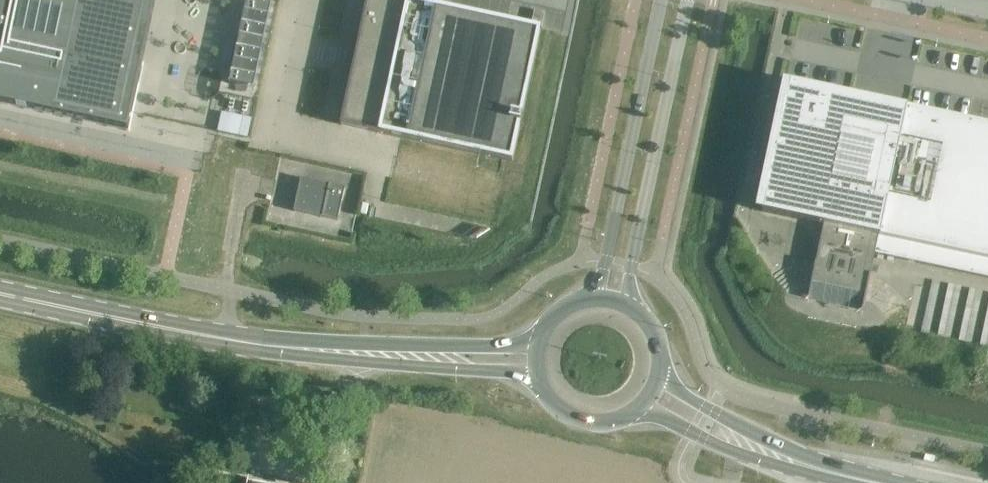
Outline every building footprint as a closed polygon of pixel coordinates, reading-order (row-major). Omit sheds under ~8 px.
[(127,134),(132,114),(156,0),(0,0),(0,107),(127,134)] [(224,93),(256,100),(277,1),(274,0),(244,0),(224,93)] [(340,126),(399,139),(511,163),(540,32),(392,0),(367,0),(356,53),(353,52),(352,60),(350,68),(352,68),(341,122),(340,124),(340,126)] [(535,8),(532,22),(541,24),(544,10),(535,8)] [(761,213),(822,226),(814,265),(809,288),(807,300),(862,312),(864,301),(870,277),(874,255),(987,280),(987,127),(789,84),(761,213)] [(220,113),(216,133),(246,139),(251,120),(220,113)] [(300,180),(293,213),(337,222),(344,189),(300,180)]
